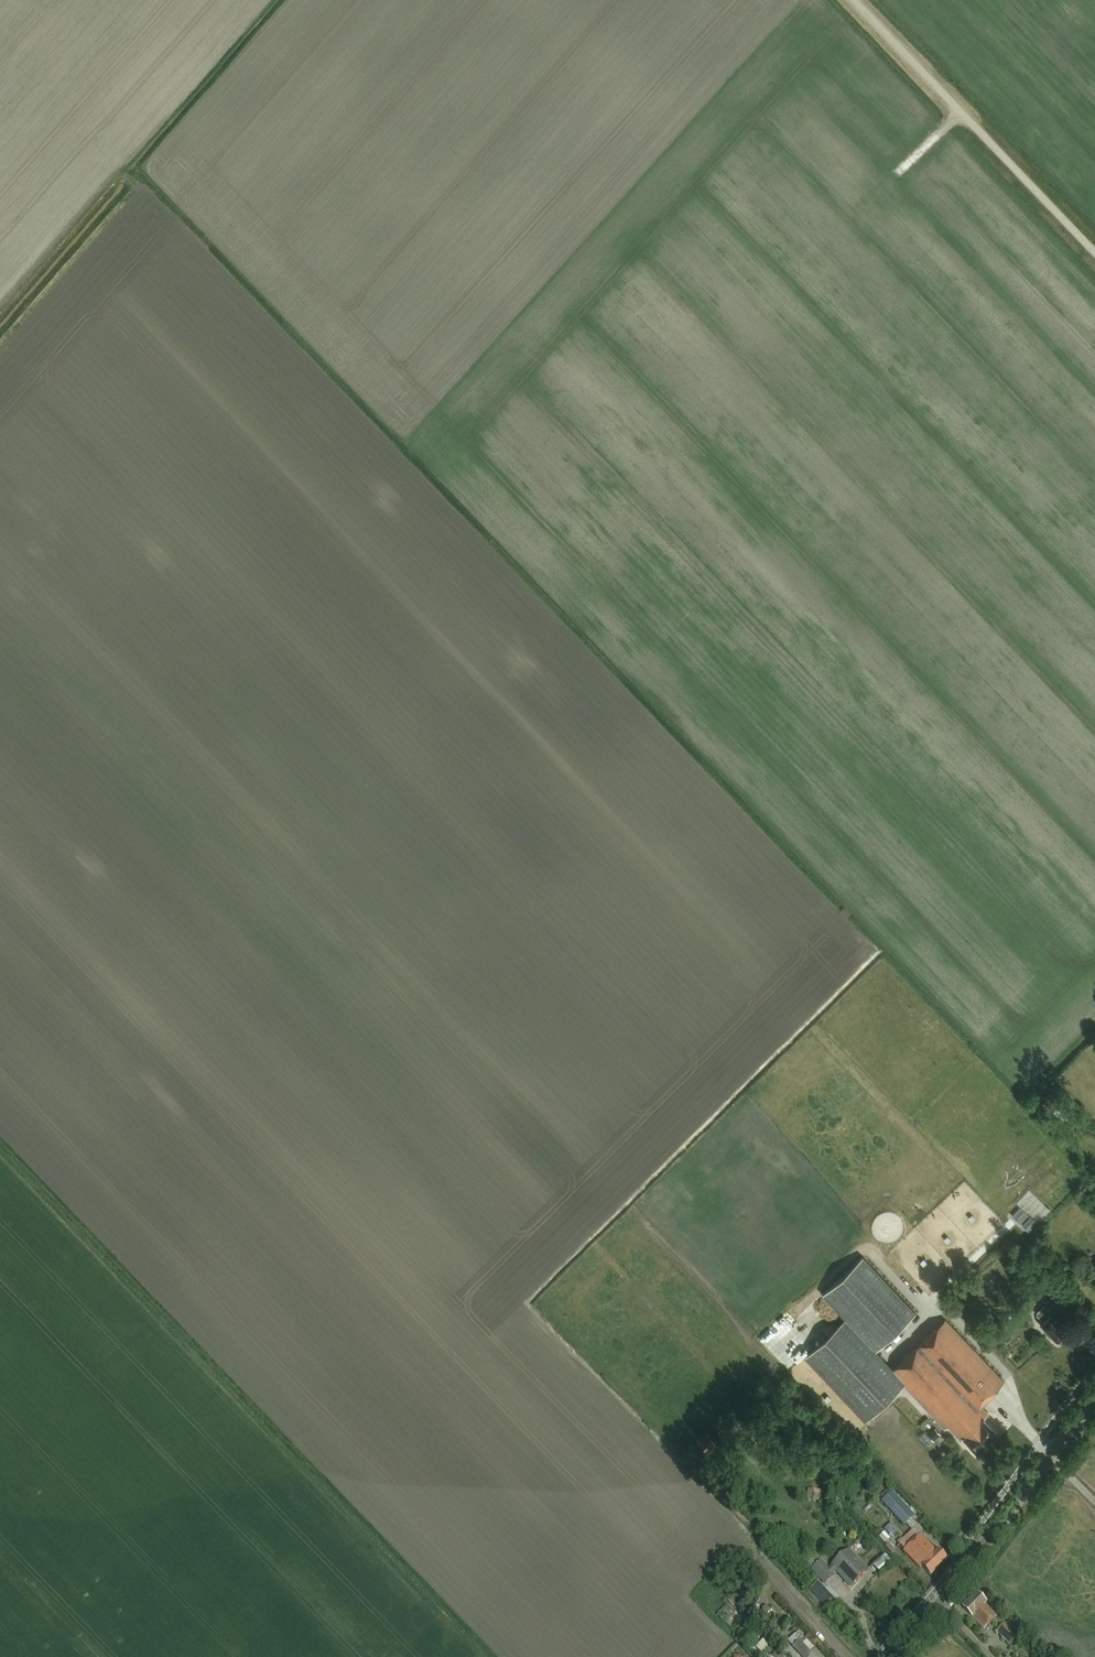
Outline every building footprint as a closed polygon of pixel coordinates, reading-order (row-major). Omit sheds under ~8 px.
[(1056,1104),(1057,1100),(1048,1096),(1044,1106),(1056,1110),(1058,1105),(1056,1104)] [(1031,1230),(1039,1221),(1019,1204),(1012,1213),(1031,1230)] [(822,1294),(845,1319),(805,1356),(865,1420),(904,1384),(891,1370),(893,1368),(876,1350),(916,1312),(863,1256),(822,1294)] [(1062,1335),(1061,1335),(1062,1334),(1062,1333),(1068,1328),(1062,1322),(1063,1322),(1057,1316),(1057,1317),(1053,1312),(1052,1312),(1045,1304),(1036,1313),(1043,1321),(1040,1324),(1056,1340),(1057,1339),(1058,1340),(1059,1340),(1060,1339),(1061,1339),(1061,1338),(1062,1337),(1062,1336),(1062,1335)] [(891,1370),(904,1384),(945,1428),(948,1425),(960,1438),(963,1435),(977,1450),(998,1431),(984,1416),(988,1412),(981,1404),(1004,1382),(945,1319),(893,1368),(891,1370)] [(933,1439),(940,1433),(935,1427),(928,1434),(933,1439)] [(754,1442),(745,1451),(756,1462),(765,1454),(754,1442)] [(820,1491),(808,1490),(807,1500),(819,1502),(820,1491)] [(881,1502),(904,1526),(915,1517),(892,1492),(881,1502)] [(1017,1506),(1024,1509),(1029,1500),(1023,1496),(1017,1506)] [(894,1522),(879,1535),(887,1543),(902,1530),(894,1522)] [(930,1576),(947,1560),(938,1551),(937,1553),(921,1536),(919,1537),(913,1531),(899,1544),(905,1550),(903,1552),(920,1569),(922,1567),(930,1576)] [(821,1562),(812,1570),(826,1584),(834,1576),(832,1574),(836,1570),(847,1582),(845,1584),(851,1591),(859,1584),(857,1582),(868,1571),(849,1551),(832,1567),(833,1567),(829,1571),(821,1562)] [(876,1565),(882,1572),(894,1562),(888,1554),(876,1565)] [(990,1624),(997,1617),(986,1605),(987,1603),(977,1593),(962,1608),(972,1618),(973,1618),(984,1630),(990,1624)] [(1011,1645),(1019,1637),(1006,1624),(998,1632),(1011,1645)] [(788,1642),(803,1656),(809,1656),(812,1655),(810,1652),(819,1644),(811,1635),(806,1639),(799,1632),(788,1642)]
